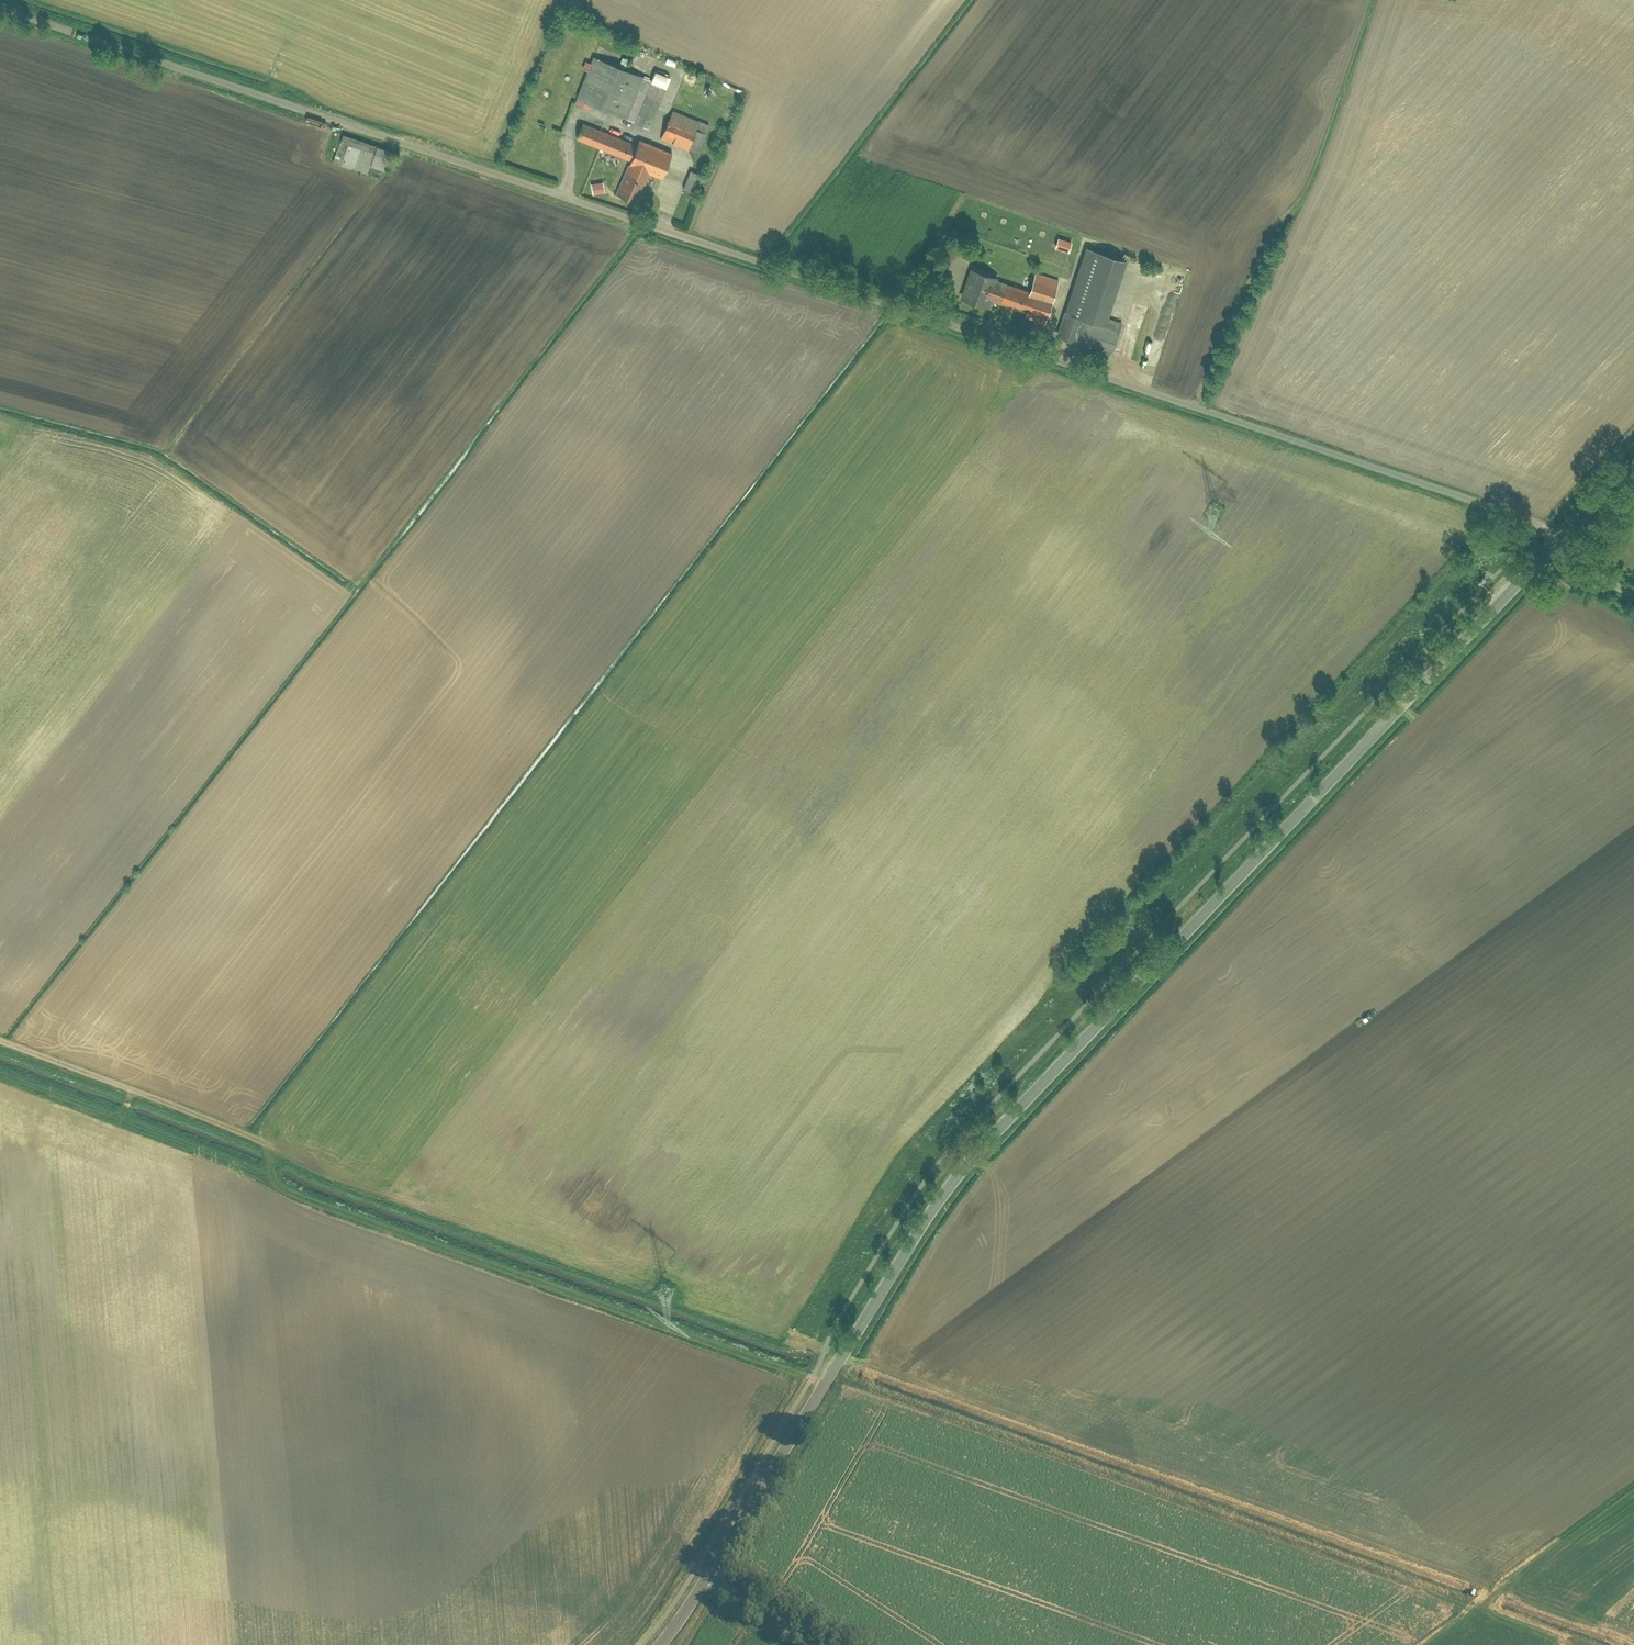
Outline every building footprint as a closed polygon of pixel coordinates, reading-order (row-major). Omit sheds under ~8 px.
[(594,57),(578,101),(652,129),(669,85),(594,57)] [(673,113),(662,137),(690,149),(701,126),(673,113)] [(643,205),(658,169),(667,173),(674,155),(587,119),(579,137),(635,160),(620,196),(643,205)] [(380,148),(345,134),(334,162),(369,176),(372,167),(380,148)] [(396,154),(380,148),(372,167),(388,173),(396,154)] [(698,166),(686,191),(700,198),(712,173),(698,166)] [(593,183),(595,194),(608,192),(606,181),(593,183)] [(1089,250),(1061,336),(1102,349),(1116,354),(1124,330),(1110,326),(1131,263),(1089,250)] [(1030,291),(997,281),(999,275),(972,267),(962,300),(989,308),(991,303),(1049,321),(1060,284),(1035,276),(1030,291)]
